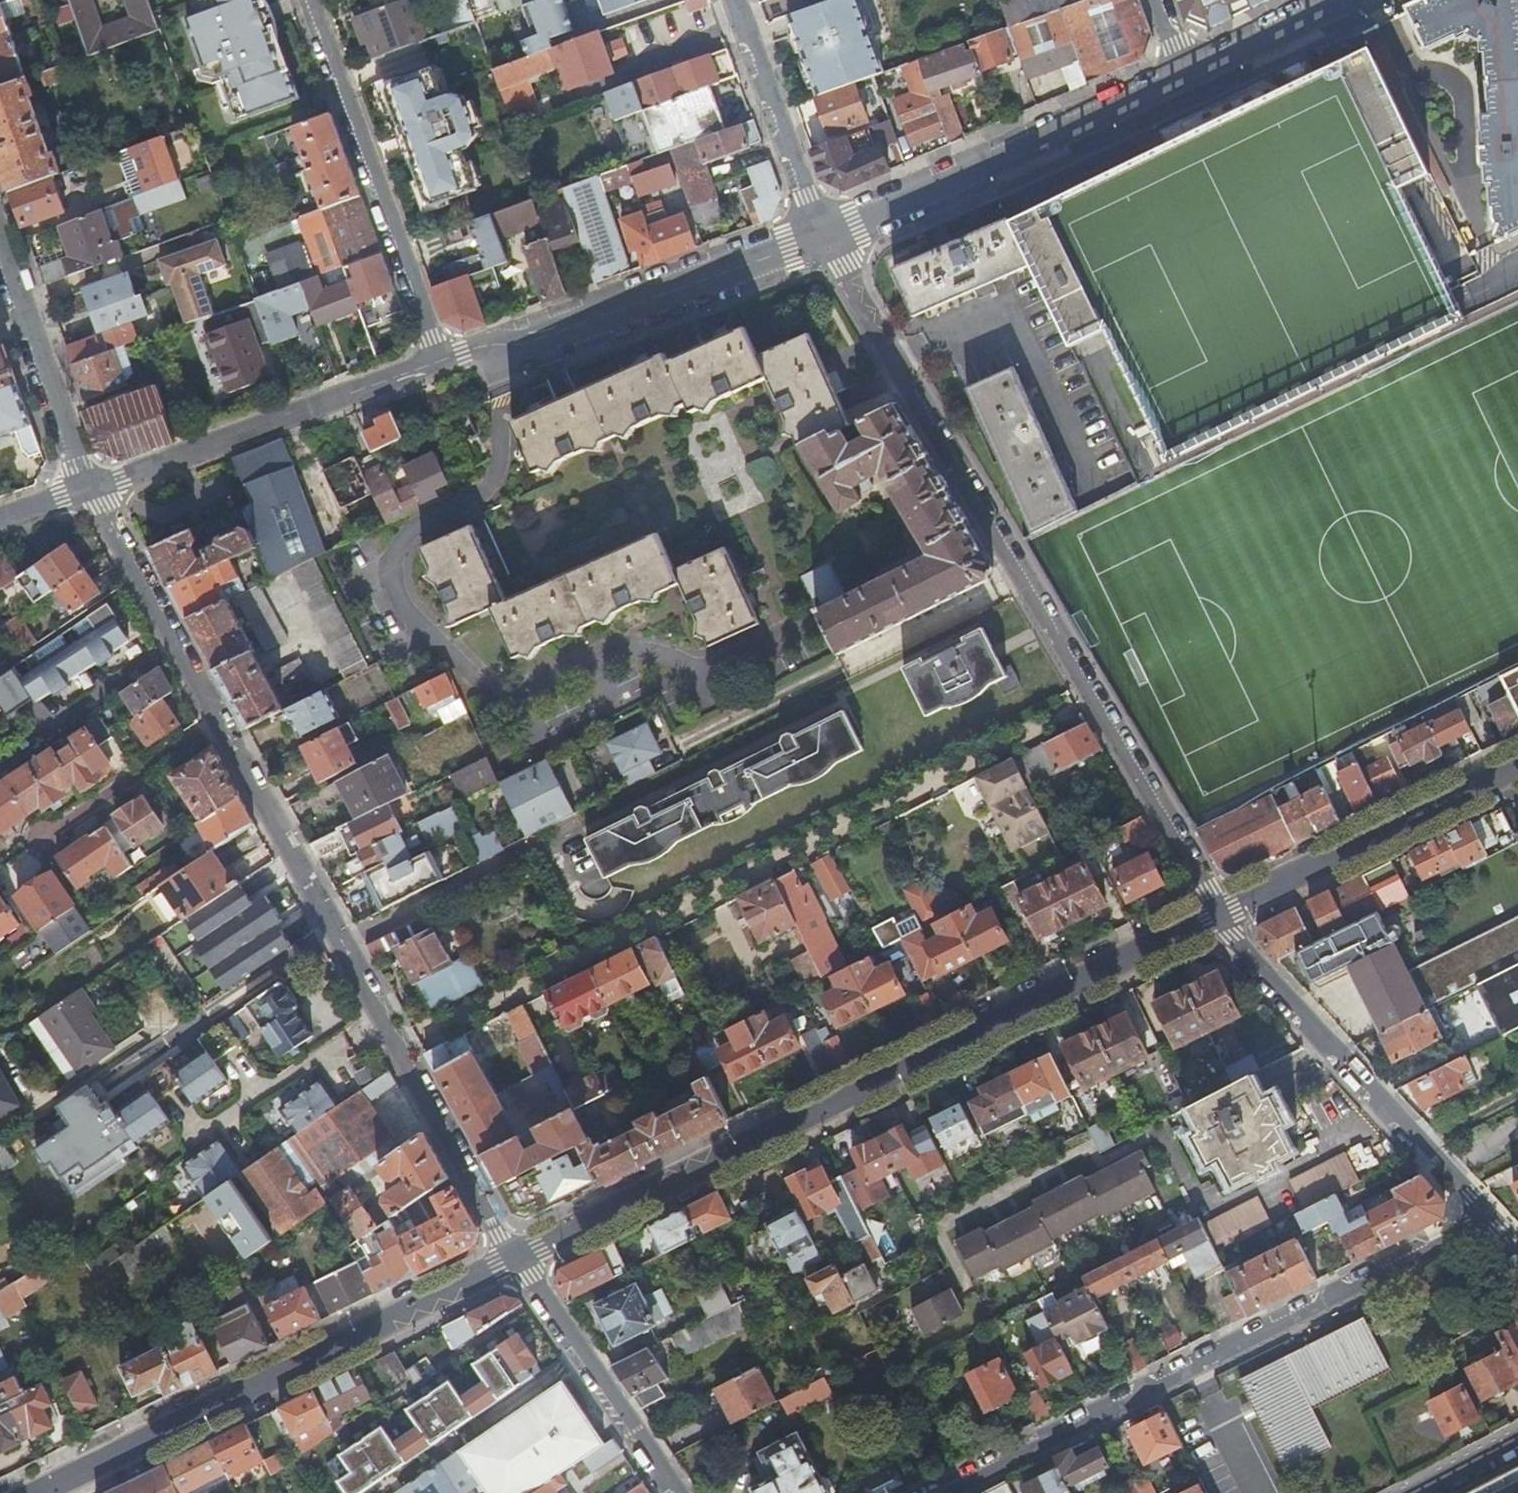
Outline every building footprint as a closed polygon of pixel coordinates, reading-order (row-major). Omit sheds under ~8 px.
[(160,30),(149,0),(128,0),(134,17),(102,29),(92,0),(69,0),(89,56),(160,30)] [(263,0),(195,0),(201,15),(189,20),(208,73),(220,76),(223,75),(239,118),(298,96),(277,38),(263,0)] [(277,38),(277,34),(277,30),(277,26),(276,22),(275,19),(274,15),(273,12),(271,9),(270,5),(268,2),(266,0),(263,0),(277,38)] [(376,59),(428,40),(422,23),(416,25),(408,0),(401,0),(356,17),(366,45),(371,43),(376,59)] [(477,22),(469,0),(448,0),(458,29),(477,22)] [(490,18),(503,13),(499,0),(469,0),(477,22),(490,18)] [(503,13),(539,0),(499,0),(503,13)] [(865,0),(831,0),(790,15),(819,95),(853,83),(883,72),(868,33),(876,30),(865,0)] [(999,3),(1008,27),(1061,8),(1083,0),(1008,0),(999,3)] [(1140,0),(1083,0),(1061,8),(1087,82),(1144,56),(1152,35),(1140,0)] [(1185,19),(1207,28),(1264,0),(1178,0),(1185,19)] [(1411,9),(1421,29),(1416,31),(1414,35),(1420,46),(1424,46),(1428,45),(1431,49),(1458,36),(1461,39),(1472,33),(1483,39),(1484,52),(1488,52),(1492,113),(1483,113),(1486,148),(1484,148),(1485,163),(1487,163),(1488,183),(1491,182),(1494,221),(1504,240),(1517,233),(1517,0),(1428,0),(1411,9)] [(27,79),(0,3),(0,89),(27,79)] [(708,7),(689,11),(693,31),(712,27),(708,7)] [(1061,8),(1008,27),(1018,56),(1025,75),(1060,63),(1070,89),(1087,82),(1061,8)] [(477,22),(486,49),(500,44),(490,18),(477,22)] [(1376,25),(1363,32),(1377,61),(1431,173),(1442,197),(1450,193),(1400,90),(1404,88),(1385,48),(1386,47),(1376,25)] [(1018,56),(1008,27),(968,41),(971,48),(966,50),(968,54),(972,53),(979,70),(1018,56)] [(514,126),(539,117),(525,76),(555,65),(559,75),(567,72),(572,87),(615,72),(600,31),(506,65),(494,69),(514,126)] [(644,109),(709,85),(738,75),(729,49),(636,82),(635,82),(644,109)] [(968,54),(966,50),(961,52),(963,56),(923,70),(945,130),(950,142),(963,136),(944,85),(979,72),(979,70),(972,53),(968,54)] [(48,56),(53,69),(60,67),(66,65),(61,51),(48,56)] [(489,58),(494,69),(506,65),(502,53),(489,58)] [(923,70),(919,59),(904,65),(913,91),(894,99),(910,143),(945,130),(923,70)] [(1031,263),(1071,347),(1106,331),(1168,462),(1463,317),(1456,303),(1399,189),(1431,173),(1377,61),(1017,236),(1031,263)] [(52,70),(41,74),(45,86),(65,79),(60,67),(53,69),(52,70)] [(479,134),(465,96),(449,93),(443,95),(434,67),(391,83),(388,93),(400,126),(402,126),(414,160),(413,161),(427,199),(435,205),(478,190),(463,150),(469,147),(479,134)] [(61,172),(55,156),(51,157),(30,98),(34,97),(28,78),(27,79),(0,89),(0,164),(10,191),(53,175),(54,175),(61,172)] [(671,149),(725,129),(709,85),(644,109),(635,82),(606,93),(631,163),(642,159),(656,154),(671,149)] [(853,83),(819,95),(815,97),(828,135),(867,121),(853,83)] [(331,114),(294,127),(323,209),(361,195),(331,114)] [(754,119),(725,129),(671,149),(674,156),(684,185),(711,176),(707,162),(749,147),(749,145),(762,140),(754,119)] [(901,150),(889,119),(875,124),(879,137),(883,135),(886,142),(890,155),(896,153),(901,150)] [(867,121),(828,135),(830,140),(866,128),(869,127),(867,121)] [(830,140),(811,147),(822,177),(846,188),(889,169),(885,157),(880,144),(873,147),(866,128),(830,140)] [(880,144),(885,157),(890,155),(886,142),(880,144)] [(674,156),(671,149),(656,154),(659,162),(674,156)] [(905,162),(901,150),(896,153),(900,164),(905,162)] [(145,193),(180,180),(169,152),(142,163),(139,177),(145,193)] [(647,171),(642,159),(631,163),(629,164),(635,178),(641,196),(678,182),(671,162),(647,171)] [(781,193),(769,160),(748,168),(754,186),(741,190),(754,225),(772,218),(781,193)] [(635,178),(629,164),(600,174),(606,189),(635,178)] [(217,189),(212,174),(197,179),(203,194),(217,189)] [(606,189),(600,174),(563,188),(564,191),(582,241),(597,283),(635,269),(613,209),(611,204),(606,189)] [(10,191),(22,225),(66,209),(53,175),(10,191)] [(711,176),(684,185),(700,228),(726,218),(711,176)] [(122,257),(123,257),(117,240),(115,241),(114,238),(112,238),(104,216),(117,211),(118,214),(139,206),(142,213),(185,197),(180,180),(145,193),(58,226),(69,257),(37,269),(44,286),(94,267),(122,257)] [(562,199),(537,207),(538,208),(539,208),(554,250),(554,251),(582,241),(564,191),(563,188),(558,190),(562,199)] [(320,274),(344,266),(381,252),(361,195),(323,209),(300,218),(300,219),(305,232),(320,274)] [(537,207),(534,198),(492,214),(499,234),(526,224),(530,236),(526,238),(548,301),(570,293),(554,251),(554,250),(539,208),(538,208),(537,207)] [(663,200),(644,207),(647,212),(663,258),(699,245),(688,214),(671,221),(663,200)] [(663,258),(647,212),(624,220),(635,250),(640,248),(642,255),(646,265),(663,258)] [(499,234),(492,214),(471,221),(481,248),(447,260),(455,281),(495,267),(509,262),(499,234)] [(914,315),(1031,263),(1017,236),(1008,218),(893,267),(914,315)] [(296,235),(305,232),(300,219),(291,222),(296,235)] [(186,323),(213,314),(199,274),(226,265),(217,240),(202,245),(197,230),(184,235),(189,250),(159,260),(168,285),(172,284),(186,323)] [(358,304),(395,291),(381,252),(344,266),(358,304)] [(122,257),(94,267),(99,281),(109,277),(111,282),(128,276),(122,257)] [(495,267),(455,281),(432,289),(444,321),(467,330),(487,323),(473,284),(481,281),(482,283),(498,278),(495,267)] [(71,290),(73,297),(86,292),(100,331),(100,332),(102,332),(110,352),(115,350),(119,348),(138,342),(130,320),(147,314),(141,297),(136,299),(134,292),(133,293),(127,278),(129,277),(128,276),(111,282),(109,277),(99,281),(79,288),(78,288),(71,290)] [(314,277),(301,281),(310,305),(322,301),(314,277)] [(301,281),(256,297),(257,298),(266,325),(273,343),(297,334),(289,313),(310,305),(301,281)] [(252,330),(266,325),(257,298),(242,303),(249,321),(252,330)] [(269,378),(252,330),(249,321),(208,335),(214,354),(217,353),(231,391),(269,378)] [(668,361),(687,404),(690,412),(767,378),(759,358),(745,327),(668,361)] [(100,332),(100,331),(93,334),(94,338),(96,338),(102,355),(110,352),(102,332),(100,332)] [(811,336),(759,358),(767,378),(796,445),(803,443),(829,431),(831,434),(850,426),(835,391),(822,361),(811,336)] [(66,349),(72,365),(102,355),(96,338),(94,338),(66,349)] [(18,384),(4,345),(0,347),(0,391),(18,384)] [(128,371),(119,348),(115,350),(123,373),(128,371)] [(72,365),(85,401),(127,386),(123,373),(115,350),(110,352),(102,355),(72,365)] [(228,392),(231,391),(217,353),(214,354),(228,392)] [(665,354),(590,387),(612,437),(687,404),(668,361),(665,354)] [(1031,534),(1078,511),(1013,367),(967,388),(1031,534)] [(43,451),(18,384),(0,391),(0,435),(17,429),(23,448),(30,455),(43,451)] [(612,437),(590,387),(558,401),(541,408),(524,415),(509,422),(521,451),(518,452),(521,461),(525,459),(531,472),(612,437)] [(429,413),(421,390),(388,404),(389,407),(398,427),(429,413)] [(123,455),(169,438),(153,393),(90,416),(101,444),(123,455)] [(991,578),(995,566),(898,403),(850,426),(831,434),(829,431),(803,443),(843,511),(862,499),(854,486),(878,471),(878,467),(884,467),(891,479),(888,481),(904,508),(906,507),(913,518),(910,520),(926,546),(930,544),(936,554),(934,560),(929,559),(921,563),(919,560),(861,589),(861,590),(849,596),(831,559),(801,574),(840,654),(991,578)] [(378,426),(364,433),(372,452),(403,437),(398,427),(389,407),(385,408),(387,415),(376,420),(378,426)] [(295,465),(285,438),(232,457),(252,500),(239,506),(243,514),(250,530),(257,545),(260,552),(272,577),(290,568),(313,557),(326,551),(300,479),(295,465)] [(411,483),(422,505),(439,496),(434,485),(447,479),(434,452),(403,466),(411,483)] [(365,478),(353,454),(323,469),(323,470),(318,472),(300,479),(326,551),(359,535),(356,527),(350,529),(342,506),(371,492),(365,478)] [(313,458),(295,465),(300,479),(318,472),(313,458)] [(422,505),(411,483),(394,492),(383,468),(364,477),(371,492),(386,522),(422,505)] [(148,549),(168,586),(257,545),(250,530),(242,526),(218,537),(216,544),(204,550),(207,556),(199,559),(193,546),(197,538),(196,536),(243,514),(239,506),(148,549)] [(492,606),(505,600),(471,526),(422,548),(457,622),(492,606)] [(657,530),(568,571),(592,621),(680,580),(674,567),(657,530)] [(56,589),(85,569),(68,544),(19,577),(37,602),(56,589)] [(723,544),(674,567),(680,580),(709,644),(759,621),(740,580),(723,544)] [(186,618),(226,599),(220,586),(239,576),(234,565),(260,552),(257,545),(168,586),(186,618)] [(19,577),(5,557),(0,560),(0,590),(19,577)] [(313,557),(290,568),(347,678),(368,667),(313,557)] [(97,586),(85,569),(56,589),(72,612),(102,592),(98,586),(97,586)] [(515,656),(592,621),(568,571),(516,595),(505,600),(492,606),(515,656)] [(257,584),(234,595),(264,649),(287,638),(257,584)] [(214,669),(252,652),(254,651),(240,624),(244,622),(242,617),(237,619),(226,599),(186,618),(214,669)] [(33,670),(22,678),(35,697),(38,702),(131,639),(116,617),(118,616),(108,601),(71,626),(80,639),(70,646),(61,633),(24,657),(33,670)] [(5,624),(24,651),(40,641),(21,613),(5,624)] [(980,629),(904,667),(928,715),(1004,676),(980,629)] [(254,656),(252,652),(214,669),(246,727),(284,708),(268,680),(254,656)] [(279,675),(294,704),(317,692),(298,657),(275,669),(279,675)] [(162,698),(173,690),(159,665),(122,690),(138,714),(162,698)] [(0,703),(0,704),(0,707),(2,706),(8,715),(16,710),(35,697),(22,678),(14,667),(0,676),(0,703)] [(1500,676),(1505,686),(1509,694),(1517,712),(1517,667),(1500,676)] [(429,713),(459,700),(447,673),(417,687),(429,713)] [(1486,696),(1505,686),(1500,676),(1474,690),(1479,699),(1486,696)] [(331,698),(344,692),(339,682),(326,688),(331,698)] [(1509,694),(1505,686),(1486,696),(1490,704),(1509,694)] [(294,704),(284,709),(291,723),(294,722),(302,736),(339,717),(339,716),(352,709),(344,692),(331,698),(326,688),(317,692),(294,704)] [(1456,699),(1469,726),(1481,720),(1468,693),(1456,699)] [(1517,732),(1517,712),(1509,694),(1490,704),(1507,738),(1517,732)] [(412,719),(400,695),(395,698),(386,703),(398,726),(406,723),(412,719)] [(138,714),(130,719),(147,743),(178,722),(162,698),(138,714)] [(1456,699),(1424,715),(1439,745),(1460,735),(1471,729),(1469,726),(1456,699)] [(75,781),(78,785),(81,789),(99,776),(96,771),(110,761),(101,748),(115,737),(112,732),(106,723),(96,708),(81,718),(87,727),(71,738),(75,744),(58,756),(75,781)] [(16,710),(8,715),(11,720),(19,715),(16,710)] [(642,854),(667,842),(668,845),(802,779),(801,776),(825,764),(826,767),(863,748),(843,711),(795,735),(789,733),(782,736),(781,741),(786,751),(776,756),(771,747),(724,771),(717,769),(712,772),(711,777),(661,802),(665,811),(655,816),(650,807),(646,805),(639,808),(638,814),(589,839),(607,875),(644,858),(642,854)] [(1384,735),(1400,767),(1424,754),(1427,760),(1442,752),(1439,745),(1424,715),(1384,735)] [(112,732),(118,728),(112,720),(106,723),(112,732)] [(302,745),(321,782),(358,763),(354,753),(347,756),(342,747),(349,744),(358,739),(349,721),(302,745)] [(609,742),(631,787),(659,773),(651,758),(660,754),(656,745),(659,743),(649,722),(609,742)] [(1012,760),(1026,787),(1060,770),(1060,772),(1104,749),(1088,722),(1012,760)] [(115,737),(120,744),(130,737),(122,725),(118,728),(112,732),(115,737)] [(1470,756),(1481,750),(1471,729),(1460,735),(1470,756)] [(1353,751),(1361,767),(1376,758),(1368,743),(1353,751)] [(6,780),(29,813),(42,804),(45,808),(50,804),(60,797),(65,794),(62,790),(75,781),(58,756),(53,748),(6,780)] [(173,775),(202,819),(239,795),(213,749),(173,775)] [(1360,810),(1378,801),(1362,770),(1361,767),(1353,751),(1316,769),(1323,784),(1328,794),(1341,788),(1336,778),(1340,776),(1357,811),(1360,810)] [(358,819),(387,804),(391,802),(408,794),(387,754),(361,767),(337,779),(358,819)] [(501,780),(528,837),(576,814),(549,757),(508,777),(501,780)] [(471,794),(498,781),(487,758),(460,771),(471,794)] [(1378,801),(1393,794),(1388,783),(1397,778),(1386,758),(1362,770),(1378,801)] [(1012,760),(977,778),(1013,849),(1049,832),(1026,787),(1012,760)] [(96,771),(99,776),(113,766),(110,761),(96,771)] [(28,813),(29,813),(6,780),(6,781),(0,785),(0,832),(28,813)] [(1318,831),(1341,819),(1328,794),(1323,784),(1301,796),(1318,831)] [(80,800),(86,796),(81,789),(78,785),(73,789),(80,800)] [(1233,872),(1296,841),(1279,807),(1273,793),(1197,830),(1219,867),(1233,872)] [(196,823),(212,852),(254,824),(239,795),(202,819),(196,823)] [(1296,841),(1318,831),(1301,796),(1279,807),(1296,841)] [(60,797),(50,804),(53,809),(63,802),(60,797)] [(106,825),(124,851),(163,825),(144,798),(135,804),(134,802),(104,823),(106,825)] [(393,815),(397,813),(391,802),(387,804),(393,815)] [(346,843),(351,854),(400,829),(396,821),(400,819),(397,813),(393,815),(387,804),(358,819),(338,829),(339,830),(346,843)] [(417,822),(424,836),(446,825),(439,811),(417,822)] [(1152,829),(1144,815),(1120,827),(1127,842),(1152,829)] [(1464,868),(1487,857),(1482,848),(1496,841),(1484,816),(1446,835),(1460,861),(1464,868)] [(106,825),(58,857),(78,887),(89,880),(90,875),(109,862),(118,876),(134,865),(124,851),(106,825)] [(475,845),(482,859),(489,856),(475,825),(468,829),(475,845)] [(367,871),(371,869),(385,863),(389,870),(411,860),(409,856),(405,848),(406,848),(399,834),(402,833),(400,830),(400,829),(351,854),(354,860),(347,864),(354,878),(365,872),(367,871)] [(311,845),(318,857),(346,843),(339,830),(311,845)] [(419,830),(406,837),(411,845),(423,838),(419,830)] [(1460,861),(1446,835),(1411,852),(1418,866),(1423,876),(1424,878),(1460,861)] [(1108,870),(1094,841),(1075,850),(1076,853),(1080,851),(1086,862),(1052,879),(1074,921),(1092,913),(1091,911),(1107,904),(1094,878),(1108,870)] [(440,871),(444,878),(482,859),(475,845),(469,848),(471,851),(448,863),(450,867),(440,871)] [(252,849),(236,863),(246,874),(261,860),(252,849)] [(377,895),(384,908),(444,878),(440,871),(430,850),(411,861),(411,860),(389,870),(385,863),(371,869),(383,891),(379,894),(377,895)] [(844,878),(829,851),(816,858),(831,885),(844,878)] [(174,876),(161,885),(185,919),(239,883),(237,881),(233,884),(212,852),(179,873),(175,877),(174,876)] [(1156,866),(1153,860),(1150,854),(1115,871),(1129,901),(1164,883),(1156,866)] [(1158,857),(1153,860),(1156,866),(1162,863),(1158,857)] [(527,876),(542,868),(538,859),(522,867),(527,876)] [(1362,876),(1380,910),(1409,896),(1391,862),(1362,876)] [(135,890),(140,899),(161,885),(174,876),(175,877),(179,873),(173,864),(135,890)] [(1423,876),(1418,866),(1409,870),(1415,880),(1423,876)] [(367,871),(379,894),(383,891),(371,869),(367,871)] [(792,869),(773,879),(795,924),(807,948),(822,979),(833,973),(850,965),(851,964),(809,880),(799,884),(792,869)] [(354,878),(343,883),(350,895),(371,884),(365,872),(354,878)] [(18,896),(56,954),(91,931),(75,906),(76,906),(53,873),(18,896)] [(946,916),(927,876),(902,889),(922,928),(946,916)] [(1327,937),(1378,912),(1380,910),(1362,876),(1324,894),(1309,902),(1327,937)] [(795,924),(773,879),(735,898),(759,942),(795,924)] [(1013,882),(1000,888),(1015,918),(1028,911),(1040,936),(1055,929),(1056,930),(1074,921),(1052,879),(1020,895),(1013,882)] [(252,903),(239,883),(185,919),(199,940),(194,943),(227,989),(292,944),(277,923),(282,920),(265,895),(252,903)] [(20,923),(0,895),(0,937),(20,923)] [(970,903),(952,912),(975,956),(1008,939),(993,909),(977,917),(970,903)] [(1259,942),(1278,962),(1296,953),(1313,944),(1308,933),(1304,926),(1296,908),(1293,910),(1262,925),(1259,942)] [(946,916),(922,928),(901,938),(918,972),(923,983),(975,956),(952,912),(946,916)] [(1312,984),(1348,966),(1393,943),(1378,912),(1327,937),(1313,944),(1296,953),(1312,984)] [(398,948),(436,929),(427,913),(366,945),(375,961),(398,948)] [(1416,966),(1435,1005),(1476,985),(1517,963),(1517,916),(1416,966)] [(436,929),(398,948),(431,1011),(485,983),(452,920),(436,929)] [(1312,923),(1304,926),(1308,933),(1315,930),(1312,923)] [(155,955),(181,943),(174,929),(149,941),(155,955)] [(682,986),(656,937),(638,946),(664,995),(682,986)] [(1432,1006),(1435,1005),(1416,966),(1407,971),(1393,943),(1348,966),(1380,1032),(1432,1006)] [(822,979),(807,948),(793,955),(807,986),(822,979)] [(630,950),(588,971),(606,1003),(646,982),(630,950)] [(868,955),(851,964),(850,965),(872,1009),(905,993),(890,964),(881,968),(878,962),(873,965),(868,955)] [(1476,985),(1501,1036),(1517,1027),(1517,963),(1476,985)] [(872,1009),(850,965),(833,973),(837,982),(833,985),(835,990),(825,995),(839,1024),(872,1009)] [(606,1003),(588,971),(545,992),(561,1025),(588,1012),(590,1015),(594,1017),(605,1012),(606,1010),(605,1009),(603,1005),(606,1003)] [(923,983),(918,972),(906,979),(915,999),(928,992),(923,983)] [(1204,980),(1187,988),(1207,1030),(1239,1015),(1219,975),(1205,981),(1204,980)] [(298,1007),(280,981),(246,1005),(281,1056),(312,1035),(295,1010),(298,1007)] [(1207,1030),(1187,988),(1169,997),(1170,998),(1156,1005),(1176,1046),(1207,1030)] [(81,989),(29,1024),(67,1079),(77,1073),(78,1074),(112,1051),(89,1016),(84,1008),(91,1004),(81,989)] [(915,999),(926,1022),(940,1015),(928,992),(915,999)] [(84,1008),(89,1016),(96,1011),(91,1004),(84,1008)] [(557,1073),(521,1004),(505,1012),(520,1041),(515,1043),(531,1074),(518,1081),(523,1090),(557,1073)] [(1432,1006),(1380,1032),(1395,1061),(1448,1035),(1432,1006)] [(763,1009),(744,1018),(766,1062),(799,1046),(785,1017),(775,1023),(772,1016),(768,1018),(763,1009)] [(1147,1057),(1153,1067),(1167,1060),(1144,1013),(1131,1020),(1148,1056),(1147,1057)] [(231,1015),(223,1021),(239,1043),(247,1037),(231,1015)] [(1096,1029),(1117,1071),(1147,1057),(1148,1056),(1131,1020),(1129,1015),(1115,1022),(1114,1020),(1096,1029)] [(730,1044),(720,1050),(726,1061),(734,1077),(766,1062),(744,1018),(728,1027),(732,1036),(727,1038),(730,1044)] [(181,1083),(196,1104),(228,1081),(214,1061),(239,1043),(223,1021),(198,1039),(201,1044),(206,1050),(187,1063),(174,1072),(181,1083)] [(823,1041),(817,1029),(802,1037),(821,1073),(836,1066),(823,1041)] [(1085,1087),(1117,1071),(1096,1029),(1078,1038),(1079,1039),(1064,1046),(1085,1087)] [(463,1033),(425,1052),(481,1155),(519,1136),(519,1135),(463,1033)] [(712,1035),(691,1046),(692,1047),(705,1071),(726,1061),(720,1050),(712,1035)] [(836,1066),(849,1059),(836,1035),(823,1041),(836,1066)] [(201,1044),(183,1057),(187,1063),(206,1050),(201,1044)] [(692,1047),(681,1054),(696,1083),(708,1077),(705,1071),(692,1047)] [(1058,1103),(1073,1095),(1053,1053),(1010,1073),(1025,1105),(1052,1092),(1054,1096),(1058,1103)] [(1464,1055),(1411,1082),(1424,1107),(1466,1086),(1459,1073),(1470,1067),(1464,1055)] [(1251,1075),(1257,1072),(1250,1058),(1227,1070),(1228,1072),(1234,1084),(1251,1075)] [(1153,1067),(1176,1114),(1189,1107),(1167,1060),(1153,1067)] [(148,1090),(155,1101),(181,1083),(174,1072),(166,1061),(140,1079),(143,1084),(148,1090)] [(1470,1067),(1459,1073),(1466,1086),(1477,1080),(1470,1067)] [(18,1106),(0,1069),(0,1114),(18,1106)] [(394,1078),(388,1069),(358,1090),(364,1099),(394,1078)] [(1192,1071),(1178,1078),(1190,1102),(1204,1095),(1192,1071)] [(1222,1076),(1226,1088),(1234,1084),(1228,1072),(1222,1076)] [(969,1100),(986,1134),(1029,1113),(1027,1109),(998,1123),(996,1119),(1025,1105),(1010,1073),(980,1087),(983,1094),(969,1100)] [(595,1075),(566,1090),(567,1092),(575,1107),(593,1099),(605,1092),(611,1089),(608,1083),(601,1086),(595,1075)] [(1264,1100),(1251,1075),(1234,1084),(1226,1088),(1190,1107),(1202,1131),(1197,1134),(1212,1162),(1223,1156),(1237,1183),(1261,1171),(1264,1177),(1278,1169),(1274,1162),(1292,1152),(1279,1127),(1286,1124),(1272,1096),(1264,1100)] [(708,1077),(696,1083),(695,1084),(700,1093),(693,1097),(689,1095),(665,1107),(668,1114),(659,1119),(656,1112),(635,1122),(638,1129),(626,1135),(620,1122),(608,1128),(602,1131),(588,1139),(579,1143),(579,1144),(583,1151),(598,1182),(659,1152),(729,1118),(708,1077)] [(282,1107),(299,1132),(340,1104),(323,1079),(282,1107)] [(93,1082),(76,1094),(89,1113),(62,1133),(76,1153),(86,1147),(98,1164),(117,1152),(122,1159),(138,1146),(137,1144),(115,1113),(93,1082)] [(129,1104),(148,1090),(143,1084),(124,1098),(129,1104)] [(155,1101),(148,1090),(129,1104),(115,1113),(137,1144),(170,1121),(155,1101)] [(299,1132),(328,1175),(388,1132),(364,1099),(358,1090),(340,1104),(299,1132)] [(575,1107),(567,1092),(531,1111),(538,1126),(573,1108),(575,1107)] [(620,1122),(605,1092),(593,1099),(608,1128),(620,1122)] [(1025,1105),(1027,1109),(1054,1096),(1052,1092),(1025,1105)] [(575,1107),(573,1108),(579,1120),(593,1113),(602,1131),(608,1128),(593,1099),(575,1107)] [(930,1117),(946,1149),(978,1134),(962,1101),(930,1117)] [(998,1123),(1027,1109),(1025,1105),(996,1119),(998,1123)] [(519,1136),(481,1155),(489,1168),(498,1184),(554,1156),(555,1155),(556,1156),(579,1144),(579,1143),(588,1139),(579,1120),(573,1108),(538,1126),(537,1126),(545,1142),(527,1152),(519,1136)] [(579,1120),(588,1139),(602,1131),(593,1113),(579,1120)] [(1105,1122),(1090,1129),(1102,1153),(1117,1145),(1105,1122)] [(881,1139),(896,1169),(937,1149),(925,1124),(908,1133),(904,1125),(893,1130),(894,1132),(881,1139)] [(328,1175),(299,1132),(285,1142),(314,1184),(328,1175)] [(328,1175),(314,1184),(325,1201),(330,1198),(348,1185),(352,1182),(400,1149),(388,1132),(328,1175)] [(444,1171),(424,1133),(400,1149),(352,1182),(357,1189),(383,1171),(388,1177),(393,1178),(402,1172),(408,1180),(386,1195),(386,1202),(395,1214),(403,1208),(431,1188),(447,1176),(444,1171)] [(184,1164),(206,1196),(231,1179),(244,1170),(222,1138),(184,1164)] [(896,1169),(881,1139),(866,1146),(865,1143),(853,1149),(862,1166),(843,1176),(860,1210),(891,1195),(882,1175),(896,1169)] [(314,1184),(285,1142),(244,1170),(231,1179),(273,1238),(325,1201),(314,1184)] [(0,1147),(0,1173),(15,1163),(3,1145),(0,1147)] [(1144,1150),(1113,1167),(1132,1203),(1157,1190),(1145,1167),(1152,1164),(1144,1150)] [(564,1161),(579,1191),(598,1182),(583,1151),(564,1161)] [(1290,1179),(1305,1207),(1360,1178),(1345,1151),(1290,1179)] [(554,1156),(498,1184),(513,1212),(527,1216),(573,1194),(554,1156)] [(810,1174),(824,1167),(822,1163),(808,1169),(810,1174)] [(873,1234),(860,1210),(843,1176),(831,1181),(824,1167),(810,1174),(808,1169),(789,1178),(809,1217),(835,1204),(855,1243),(862,1239),(873,1234)] [(1132,1203),(1113,1167),(1087,1180),(1104,1212),(1106,1216),(1132,1203)] [(1369,1216),(1384,1246),(1443,1217),(1446,1201),(1420,1174),(1388,1190),(1390,1194),(1395,1191),(1397,1197),(1387,1202),(1388,1203),(1367,1213),(1369,1216)] [(1104,1212),(1087,1180),(1085,1175),(1060,1188),(1079,1225),(1104,1212)] [(273,1238),(231,1179),(206,1196),(213,1205),(248,1255),(273,1238)] [(1361,1191),(1357,1182),(1347,1187),(1351,1195),(1361,1191)] [(377,1226),(348,1185),(330,1198),(358,1240),(374,1229),(377,1226)] [(436,1195),(431,1188),(403,1208),(410,1218),(395,1229),(416,1271),(472,1243),(476,1229),(453,1186),(436,1195)] [(1079,1225),(1060,1188),(1035,1201),(1037,1206),(1054,1238),(1079,1225)] [(720,1192),(685,1209),(699,1237),(733,1219),(720,1192)] [(1260,1194),(1203,1224),(1217,1251),(1274,1222),(1260,1194)] [(1334,1194),(1295,1213),(1305,1232),(1333,1218),(1344,1212),(1334,1194)] [(1054,1238),(1037,1206),(1012,1218),(1031,1254),(1056,1242),(1054,1238)] [(403,1208),(395,1214),(389,1218),(395,1229),(410,1218),(403,1208)] [(823,1257),(799,1208),(769,1222),(786,1256),(789,1255),(796,1271),(823,1257)] [(685,1209),(652,1225),(666,1253),(699,1237),(685,1209)] [(1333,1218),(1354,1261),(1384,1246),(1369,1216),(1356,1223),(1349,1210),(1344,1212),(1333,1218)] [(1199,1216),(1158,1237),(1168,1256),(1182,1249),(1197,1278),(1224,1264),(1218,1252),(1217,1251),(1203,1224),(1199,1216)] [(395,1229),(389,1218),(383,1222),(390,1233),(395,1229)] [(1004,1268),(1031,1254),(1012,1218),(986,1232),(1002,1264),(1004,1268)] [(166,1224),(120,1256),(133,1284),(180,1253),(166,1224)] [(888,1264),(903,1256),(888,1227),(873,1234),(884,1256),(888,1264)] [(976,1277),(1002,1264),(986,1232),(983,1227),(958,1240),(976,1277)] [(372,1293),(416,1271),(395,1229),(390,1233),(394,1239),(382,1246),(374,1229),(358,1240),(348,1247),(355,1260),(372,1293)] [(628,1258),(648,1249),(638,1230),(619,1239),(628,1258)] [(873,1262),(884,1256),(873,1234),(862,1239),(873,1262)] [(1158,1237),(1121,1256),(1132,1277),(1169,1258),(1168,1256),(1158,1237)] [(1237,1291),(1249,1314),(1317,1280),(1296,1239),(1228,1272),(1237,1291)] [(629,1271),(616,1243),(560,1270),(559,1277),(558,1283),(569,1300),(629,1271)] [(1084,1275),(1089,1285),(1094,1296),(1132,1277),(1121,1256),(1084,1275)] [(334,1311),(372,1293),(355,1260),(316,1278),(334,1311)] [(867,1262),(843,1274),(846,1281),(870,1269),(867,1262)] [(837,1263),(809,1277),(817,1293),(825,1289),(837,1311),(880,1289),(870,1269),(846,1281),(843,1274),(837,1263)] [(46,1279),(36,1266),(14,1281),(22,1296),(46,1279)] [(294,1273),(258,1289),(282,1337),(322,1317),(305,1284),(300,1286),(294,1273)] [(14,1281),(0,1291),(0,1307),(5,1315),(26,1304),(22,1296),(14,1281)] [(698,1292),(710,1315),(732,1303),(721,1281),(698,1292)] [(610,1325),(618,1340),(665,1317),(653,1291),(642,1296),(636,1284),(600,1303),(598,1303),(596,1305),(595,1307),(595,1308),(595,1310),(601,1321),(601,1323),(602,1324),(604,1325),(605,1325),(607,1325),(610,1325)] [(210,1319),(211,1321),(230,1362),(268,1344),(238,1285),(227,1291),(235,1308),(210,1319)] [(1053,1291),(1039,1298),(1046,1311),(1063,1345),(1107,1323),(1094,1296),(1089,1285),(1058,1300),(1053,1291)] [(914,1307),(927,1332),(966,1312),(952,1286),(914,1307)] [(1224,1297),(1235,1321),(1249,1314),(1237,1291),(1224,1297)] [(751,1294),(737,1301),(748,1321),(762,1314),(751,1294)] [(461,1319),(444,1327),(457,1349),(485,1330),(523,1303),(520,1300),(507,1297),(475,1312),(461,1319)] [(613,1365),(643,1408),(666,1396),(659,1382),(669,1377),(654,1353),(665,1348),(666,1350),(675,1346),(680,1355),(748,1321),(737,1301),(732,1303),(710,1315),(613,1365)] [(1483,1307),(1456,1320),(1463,1335),(1490,1321),(1483,1307)] [(1063,1345),(1046,1311),(1029,1319),(1041,1345),(1027,1352),(1045,1386),(1059,1379),(1058,1377),(1075,1369),(1063,1345)] [(179,1336),(163,1344),(184,1386),(217,1369),(191,1316),(174,1325),(179,1336)] [(1390,1368),(1364,1317),(1240,1379),(1252,1402),(1257,1412),(1286,1469),(1331,1446),(1311,1407),(1390,1368)] [(1500,1333),(1517,1366),(1517,1324),(1500,1333)] [(348,1492),(363,1492),(535,1377),(530,1369),(539,1363),(520,1335),(501,1347),(500,1345),(492,1350),(493,1353),(476,1364),(488,1382),(463,1398),(452,1381),(434,1393),(433,1390),(425,1396),(427,1398),(409,1410),(421,1427),(396,1444),(384,1427),(367,1438),(366,1436),(358,1441),(359,1444),(342,1455),(354,1473),(341,1482),(348,1492)] [(1505,1350),(1498,1337),(1491,1341),(1497,1353),(1467,1369),(1481,1397),(1498,1388),(1499,1390),(1517,1381),(1517,1378),(1504,1351),(1505,1350)] [(1119,1345),(1132,1372),(1146,1365),(1132,1338),(1119,1345)] [(184,1386),(163,1344),(119,1366),(134,1395),(159,1383),(165,1395),(184,1386)] [(10,1369),(0,1350),(0,1373),(10,1369)] [(395,1392),(413,1380),(414,1381),(423,1375),(417,1366),(408,1371),(396,1351),(377,1361),(395,1392)] [(1003,1402),(1018,1394),(1000,1359),(971,1373),(988,1409),(990,1408),(994,1410),(1001,1406),(1003,1402)] [(717,1386),(736,1422),(776,1401),(758,1365),(717,1386)] [(65,1372),(61,1374),(80,1412),(97,1403),(78,1366),(74,1368),(76,1373),(68,1377),(65,1372)] [(359,1369),(316,1390),(330,1419),(333,1418),(336,1424),(341,1421),(339,1415),(374,1398),(359,1369)] [(0,1383),(27,1437),(53,1425),(44,1406),(53,1402),(43,1382),(28,1389),(25,1385),(22,1386),(17,1375),(0,1383)] [(563,1473),(581,1461),(584,1459),(592,1453),(606,1444),(597,1429),(564,1380),(459,1451),(481,1484),(487,1492),(534,1492),(563,1473)] [(27,1437),(0,1383),(0,1382),(0,1443),(3,1449),(27,1437)] [(1462,1384),(1430,1400),(1448,1434),(1480,1417),(1462,1384)] [(813,1402),(806,1386),(780,1399),(788,1414),(813,1402)] [(1025,1395),(1037,1420),(1049,1414),(1037,1389),(1025,1395)] [(316,1390),(280,1408),(304,1455),(336,1433),(330,1419),(316,1390)] [(1257,1412),(1252,1402),(1242,1407),(1247,1417),(1257,1412)] [(1166,1413),(1166,1411),(1130,1429),(1147,1461),(1182,1444),(1166,1413)] [(247,1424),(211,1442),(225,1470),(255,1455),(258,1462),(265,1459),(247,1424)] [(755,1457),(766,1478),(751,1487),(755,1492),(833,1492),(833,1491),(833,1490),(834,1489),(828,1477),(827,1477),(826,1477),(826,1476),(825,1476),(825,1475),(824,1475),(823,1475),(822,1475),(821,1475),(821,1476),(810,1456),(808,1457),(795,1434),(762,1451),(763,1453),(755,1457)] [(606,1444),(592,1453),(601,1466),(624,1451),(615,1438),(606,1444)] [(179,1492),(191,1492),(190,1491),(226,1473),(225,1470),(211,1442),(165,1465),(179,1492)] [(1054,1456),(1060,1467),(1069,1485),(1110,1465),(1100,1445),(1077,1457),(1072,1447),(1054,1456)] [(481,1484),(459,1451),(440,1464),(459,1492),(467,1492),(481,1484)] [(593,1472),(601,1466),(592,1453),(584,1459),(593,1472)] [(266,1461),(273,1476),(286,1467),(280,1455),(266,1461)] [(440,1464),(397,1492),(459,1492),(440,1464)] [(1463,1492),(1517,1492),(1517,1464),(1463,1492)] [(165,1465),(108,1492),(179,1492),(165,1465)] [(904,1487),(893,1466),(866,1479),(873,1492),(892,1492),(904,1487)] [(1069,1485),(1060,1467),(1024,1485),(1028,1492),(1073,1492),(1069,1485)] [(534,1492),(560,1492),(558,1490),(566,1485),(569,1483),(563,1473),(534,1492)] [(1125,1492),(1140,1492),(1130,1474),(1119,1480),(1125,1492)] [(1006,1480),(981,1492),(1012,1492),(1006,1480)] [(644,1481),(625,1492),(652,1492),(644,1481)] [(1199,1484),(1181,1492),(1203,1492),(1199,1484)]
